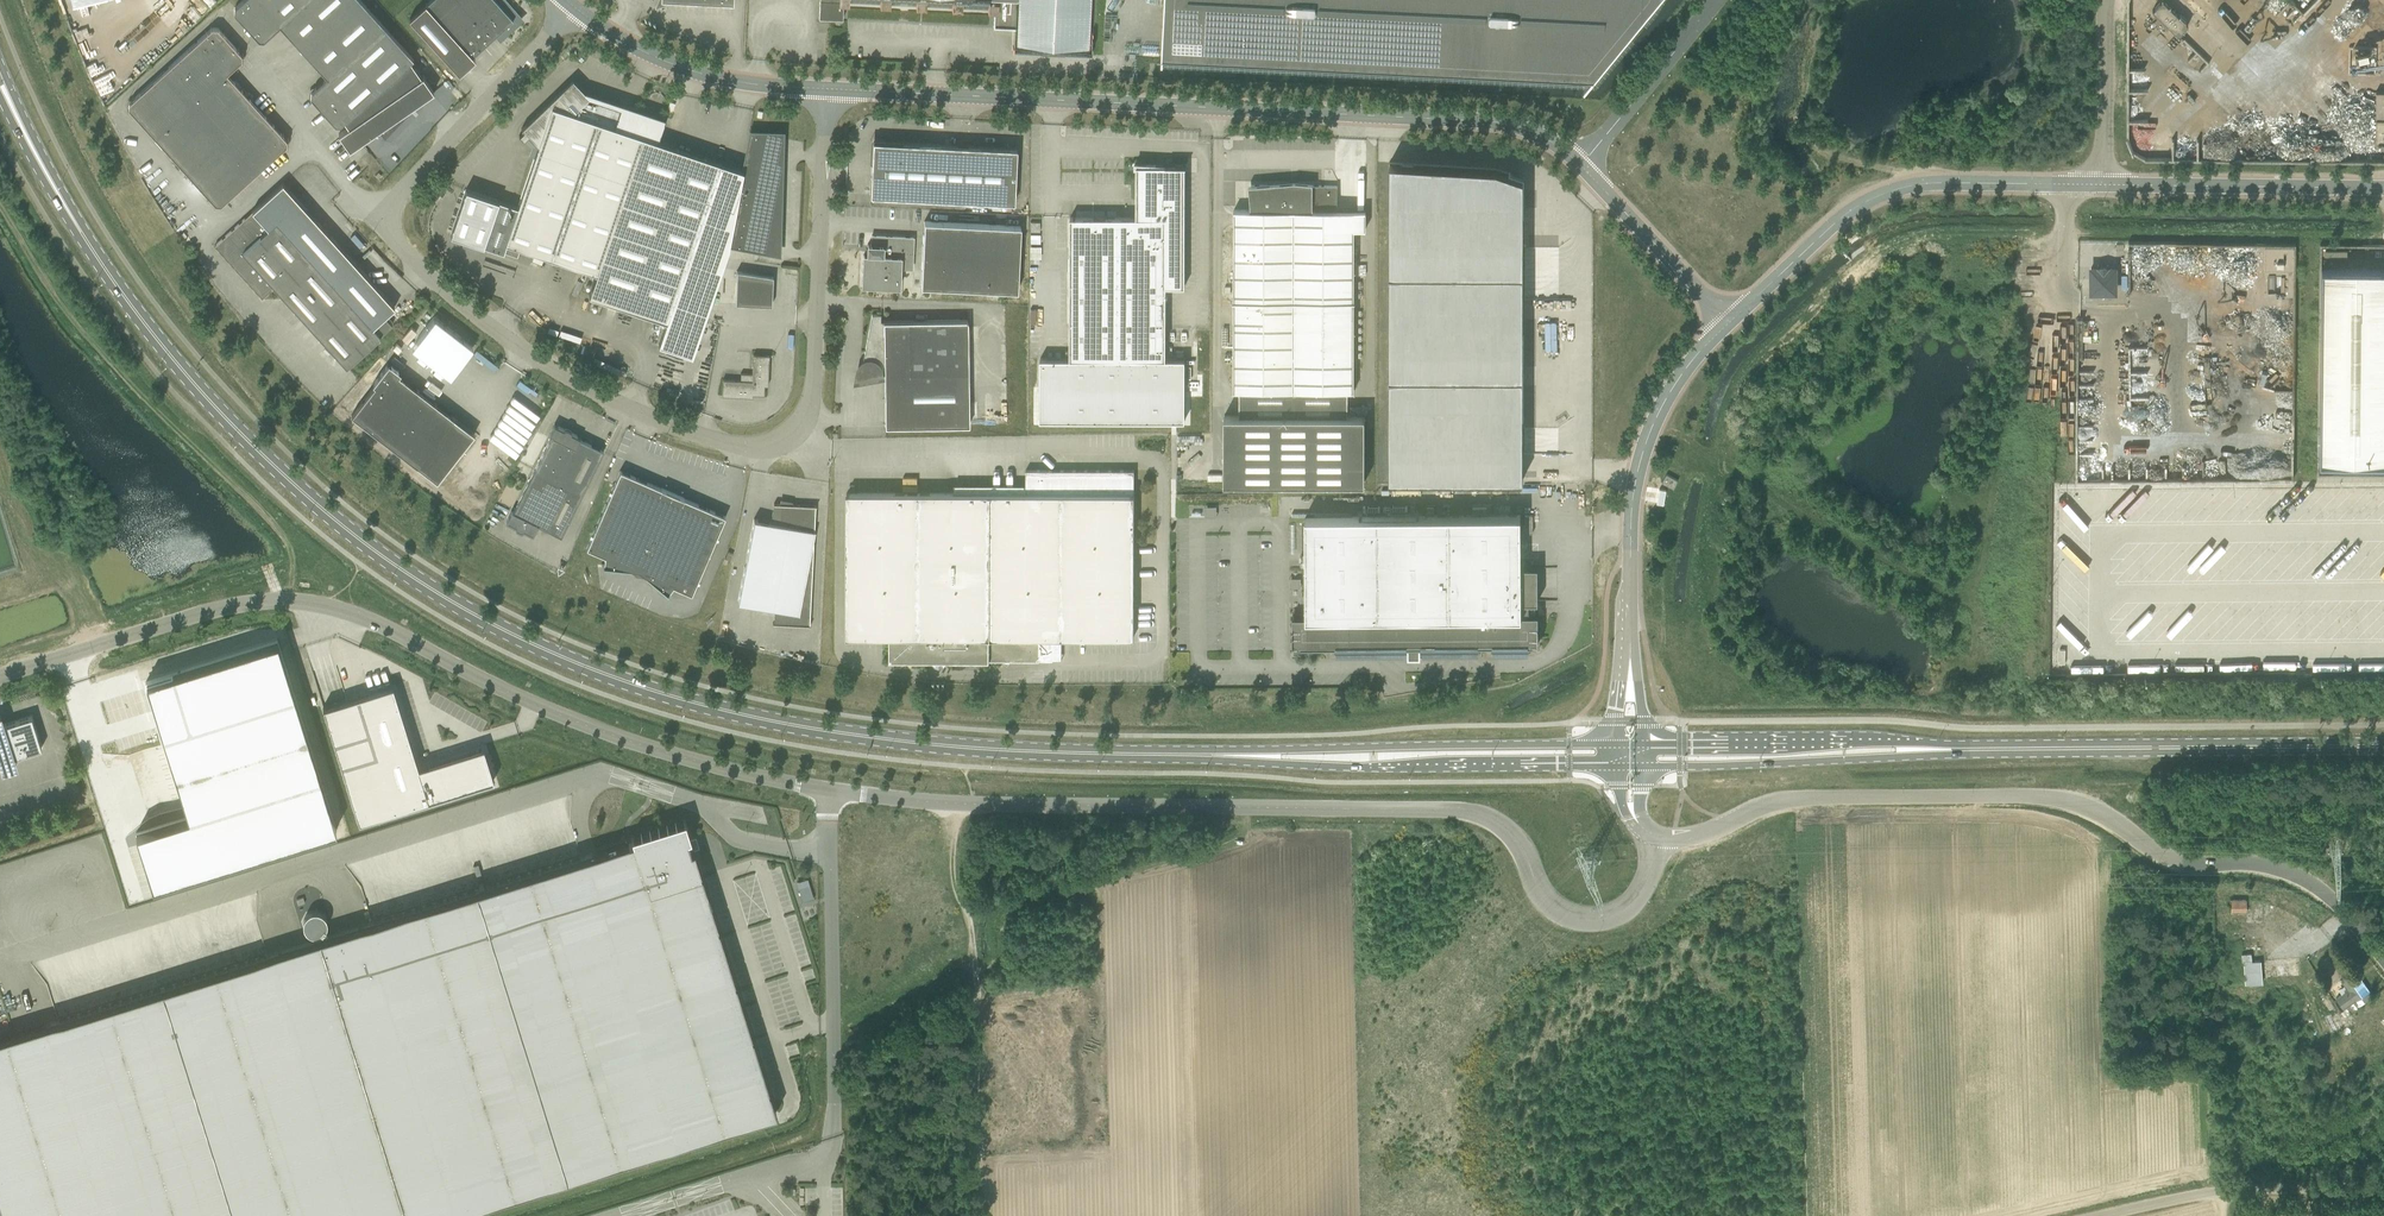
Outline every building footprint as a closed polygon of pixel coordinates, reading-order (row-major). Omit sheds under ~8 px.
[(234,7),(234,12),(259,39),(264,39),(280,25),(307,0),(242,0),(234,7)] [(360,0),(307,0),(280,25),(303,51),(360,0)] [(384,26),(360,0),(303,51),(327,77),(384,26)] [(425,4),(472,56),(472,55),(482,46),(495,35),(500,41),(524,19),(506,0),(429,0),(425,4)] [(819,17),(831,18),(832,0),(820,0),(819,17)] [(831,18),(833,18),(843,19),(843,1),(849,2),(849,0),(832,0),(831,18)] [(993,28),(1017,30),(1016,47),(1090,51),(1090,50),(1088,50),(1090,0),(994,0),(993,28)] [(1207,0),(1165,0),(1162,63),(1164,63),(1164,58),(1204,60),(1207,0)] [(1204,60),(1555,77),(1555,78),(1595,80),(1602,71),(1601,70),(1650,11),(1657,1),(1657,0),(1207,0),(1204,60)] [(2152,10),(2178,34),(2188,24),(2162,0),(2152,10)] [(472,56),(425,4),(409,18),(459,73),(475,59),(472,55),(472,56)] [(340,124),(344,121),(389,80),(410,61),(413,58),(384,26),(327,77),(311,92),(311,97),(335,124),(340,124)] [(212,27),(129,102),(129,108),(215,204),(221,204),(226,199),(286,145),(287,139),(227,73),(242,60),(242,54),(218,28),(212,27)] [(344,121),(348,127),(339,134),(349,149),(361,142),(379,129),(434,91),(423,75),(421,76),(410,61),(389,80),(344,121)] [(498,200),(466,189),(451,234),(483,245),(503,252),(504,251),(517,256),(520,247),(597,272),(589,295),(666,321),(720,162),(658,141),(664,122),(589,96),(580,87),(573,79),(565,87),(563,89),(522,128),(524,130),(519,135),(523,139),(528,135),(538,145),(517,207),(498,200)] [(2376,92),(2376,143),(2383,143),(2383,92),(2376,92)] [(751,132),(747,147),(729,244),(757,249),(765,251),(765,250),(767,242),(774,243),(778,220),(775,219),(779,197),(776,197),(780,175),(776,174),(780,152),(777,152),(779,137),(751,132)] [(873,143),(870,195),(966,200),(1014,202),(1016,148),(969,146),(875,141),(873,143)] [(1166,287),(1185,287),(1185,166),(1186,166),(1186,165),(1164,165),(1164,163),(1158,163),(1158,165),(1134,165),(1134,166),(1137,166),(1137,178),(1136,217),(1125,217),(1071,217),(1070,359),(1041,359),(1040,421),(1185,421),(1185,359),(1166,359),(1166,287)] [(1389,163),(1389,480),(1524,480),(1524,178),(1497,169),(1390,163),(1389,163)] [(284,297),(346,366),(383,333),(392,325),(384,316),(394,307),(352,260),(283,183),(214,245),(262,298),(274,287),(284,297)] [(1337,210),(1337,185),(1300,185),(1300,188),(1289,188),(1289,185),(1251,185),(1251,210),(1234,210),(1234,390),(1240,390),(1240,415),(1224,415),(1224,482),(1365,482),(1365,416),(1348,416),(1348,402),(1348,390),(1354,391),(1354,210),(1337,210)] [(1021,226),(924,221),(921,286),(1018,291),(1021,226)] [(899,286),(900,271),(900,268),(912,269),(912,256),(913,237),(872,235),(871,244),(868,244),(867,255),(863,255),(863,270),(862,285),(878,285),(880,288),(884,286),(899,286)] [(735,303),(772,305),(773,276),(772,276),(772,270),(744,266),(743,272),(737,271),(735,303)] [(2115,292),(2115,268),(2091,268),(2091,292),(2115,292)] [(2322,268),(2319,461),(2383,462),(2383,268),(2322,268)] [(863,366),(863,367),(862,367),(862,368),(862,369),(861,369),(860,378),(884,374),(884,378),(885,426),(969,425),(968,320),(881,321),(881,314),(872,314),(863,360),(865,364),(865,365),(864,365),(864,366),(863,366)] [(768,385),(769,355),(753,354),(753,374),(741,373),(740,380),(723,379),(722,395),(752,397),(752,394),(764,395),(765,385),(768,385)] [(399,371),(389,363),(372,384),(374,386),(351,415),(437,481),(474,433),(399,375),(399,371)] [(582,493),(603,451),(580,439),(581,437),(554,424),(549,434),(551,435),(534,470),(582,493)] [(538,524),(561,536),(582,493),(534,470),(526,486),(514,511),(511,510),(506,521),(533,534),(538,524)] [(620,470),(586,548),(605,556),(603,564),(601,564),(601,565),(633,570),(633,572),(637,575),(673,493),(620,470)] [(1052,637),(1134,637),(1134,470),(1026,470),(1026,493),(847,492),(847,636),(890,636),(889,660),(925,660),(925,659),(930,659),(936,665),(938,663),(941,663),(943,665),(949,659),(954,659),(954,660),(1005,661),(1005,659),(1009,659),(1009,661),(1039,661),(1040,637),(1052,637)] [(1674,488),(1678,480),(1667,474),(1662,482),(1674,488)] [(668,592),(673,586),(692,594),(725,516),(673,493),(637,575),(642,576),(644,574),(669,594),(670,594),(668,592)] [(775,608),(774,623),(811,625),(810,625),(816,506),(817,506),(817,505),(792,504),(774,503),(770,522),(754,519),(738,602),(775,608)] [(1521,567),(1521,515),(1305,516),(1305,522),(1305,552),(1306,617),(1293,617),(1293,645),(1539,645),(1539,617),(1521,617),(1521,602),(1539,602),(1539,567),(1521,567)] [(136,833),(153,886),(336,829),(277,640),(146,681),(188,817),(136,833)] [(359,822),(494,780),(493,779),(491,780),(482,750),(429,766),(430,769),(420,772),(393,686),(323,707),(359,822)] [(1,761),(3,766),(15,762),(13,757),(42,748),(32,716),(3,725),(1,720),(0,721),(0,761),(1,761)] [(5,1215),(445,1215),(776,1112),(703,878),(694,849),(691,850),(687,839),(691,838),(685,820),(683,820),(685,825),(634,841),(633,836),(631,836),(633,841),(268,955),(0,1038),(0,1201),(5,1215)] [(803,900),(814,897),(809,877),(797,880),(803,900)] [(2246,900),(2232,899),(2231,911),(2246,912),(2246,900)] [(2242,954),(2243,961),(2246,984),(2262,982),(2260,960),(2252,961),(2251,953),(2242,954)] [(2348,989),(2336,997),(2343,1008),(2341,1010),(2344,1014),(2350,1010),(2350,1011),(2373,996),(2355,970),(2341,980),(2348,989)] [(2329,1013),(2335,1009),(2325,993),(2319,997),(2329,1013)]
